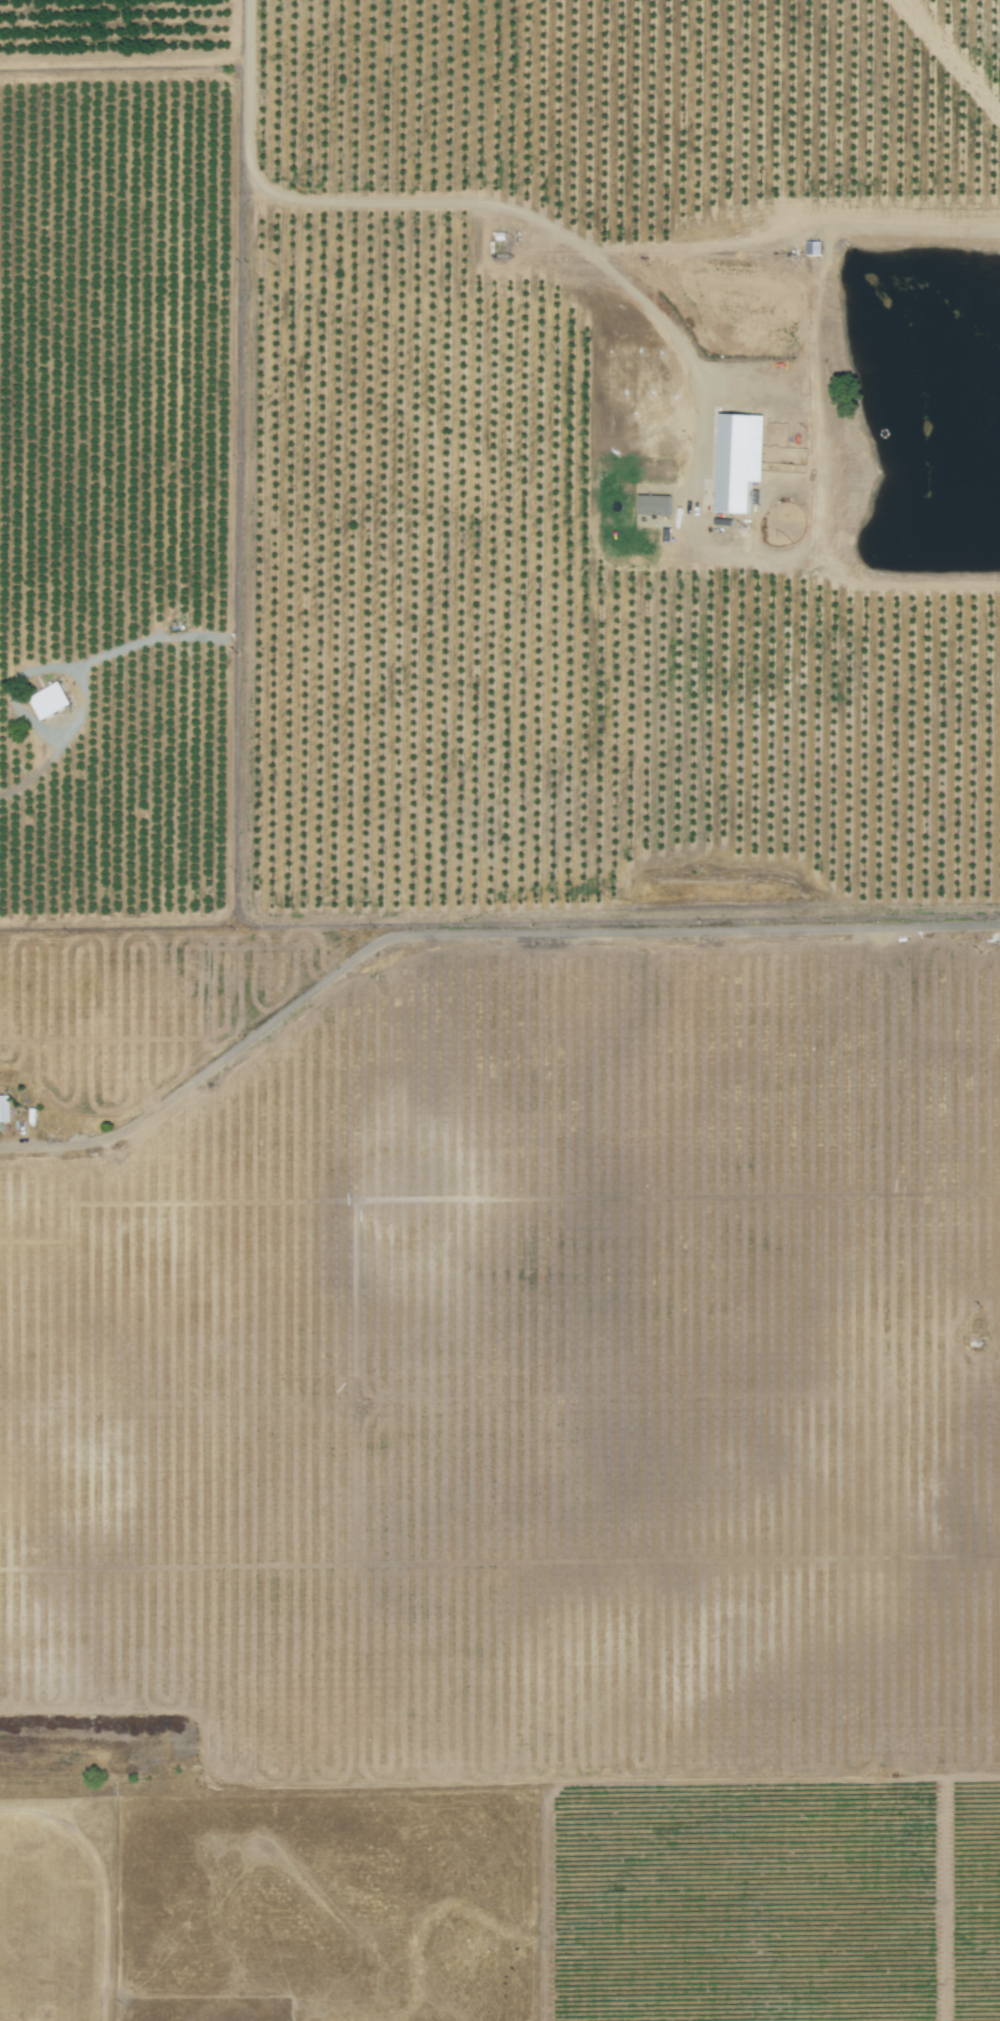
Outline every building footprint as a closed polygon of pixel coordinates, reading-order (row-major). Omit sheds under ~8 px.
[(759,416),(712,414),(709,513),(742,514),(743,482),(757,482),(759,416)] [(658,513),(658,503),(666,503),(666,496),(634,495),(633,512),(658,513)] [(32,699),(46,721),(75,704),(61,681),(32,699)] [(0,1096),(0,1122),(12,1122),(11,1095),(0,1096)]
